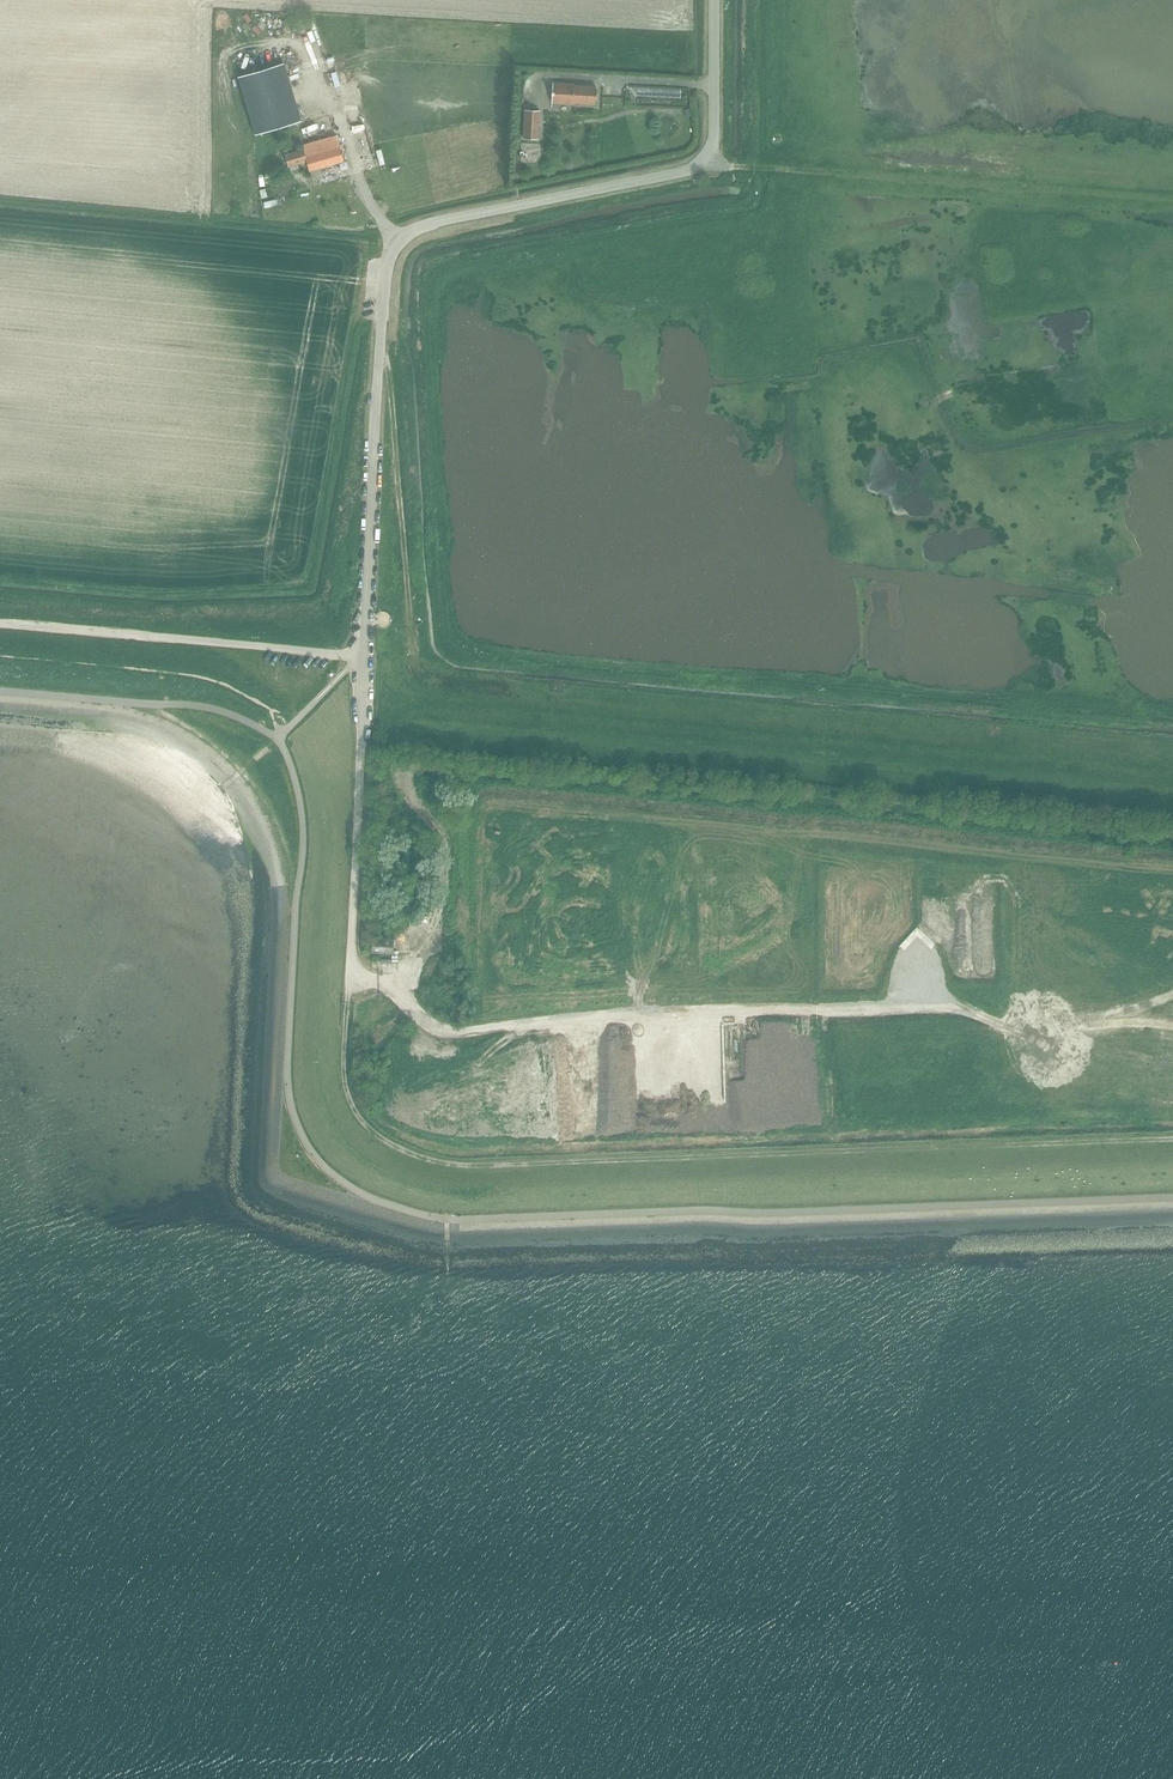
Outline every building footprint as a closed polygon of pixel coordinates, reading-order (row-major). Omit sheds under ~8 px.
[(256,134),(302,120),(285,61),(239,75),(256,134)] [(361,87),(370,87),(370,76),(361,76),(361,87)] [(553,82),(552,90),(551,95),(552,95),(552,102),(574,104),(574,102),(595,103),(596,86),(575,85),(575,84),(553,82)] [(540,110),(525,109),(524,138),(538,139),(540,110)] [(376,124),(366,125),(368,139),(378,137),(376,124)] [(337,134),(319,139),(302,144),(303,149),(285,154),(288,165),(307,160),(309,169),(344,159),(337,134)] [(372,148),(381,147),(380,139),(371,140),(372,148)] [(290,192),(277,194),(278,201),(291,200),(290,192)] [(393,953),(394,939),(372,938),(371,952),(393,953)]
